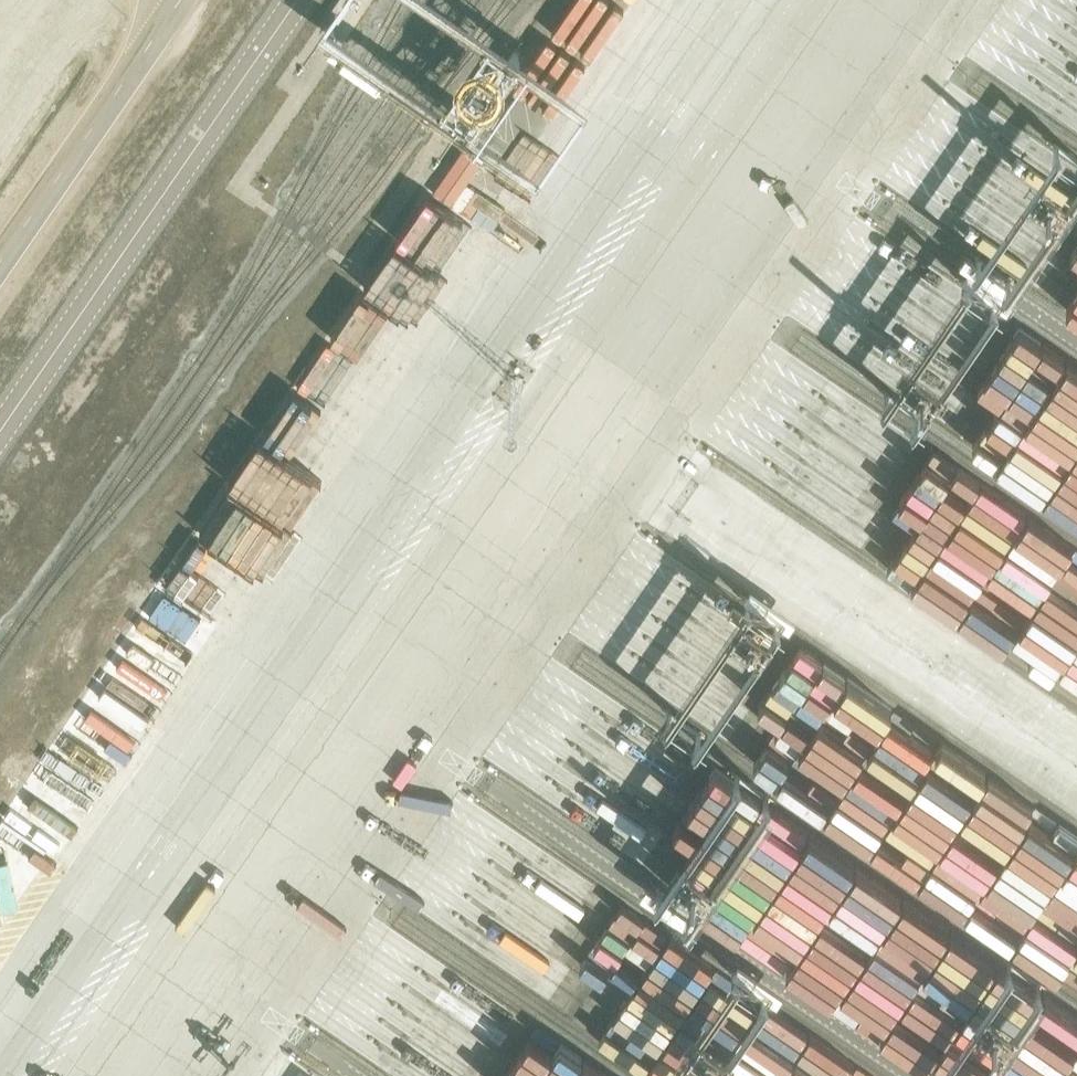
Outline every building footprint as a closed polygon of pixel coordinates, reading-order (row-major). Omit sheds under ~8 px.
[(859,766),(828,810),(868,838),(900,793),(879,778),(878,779),(859,766)]
